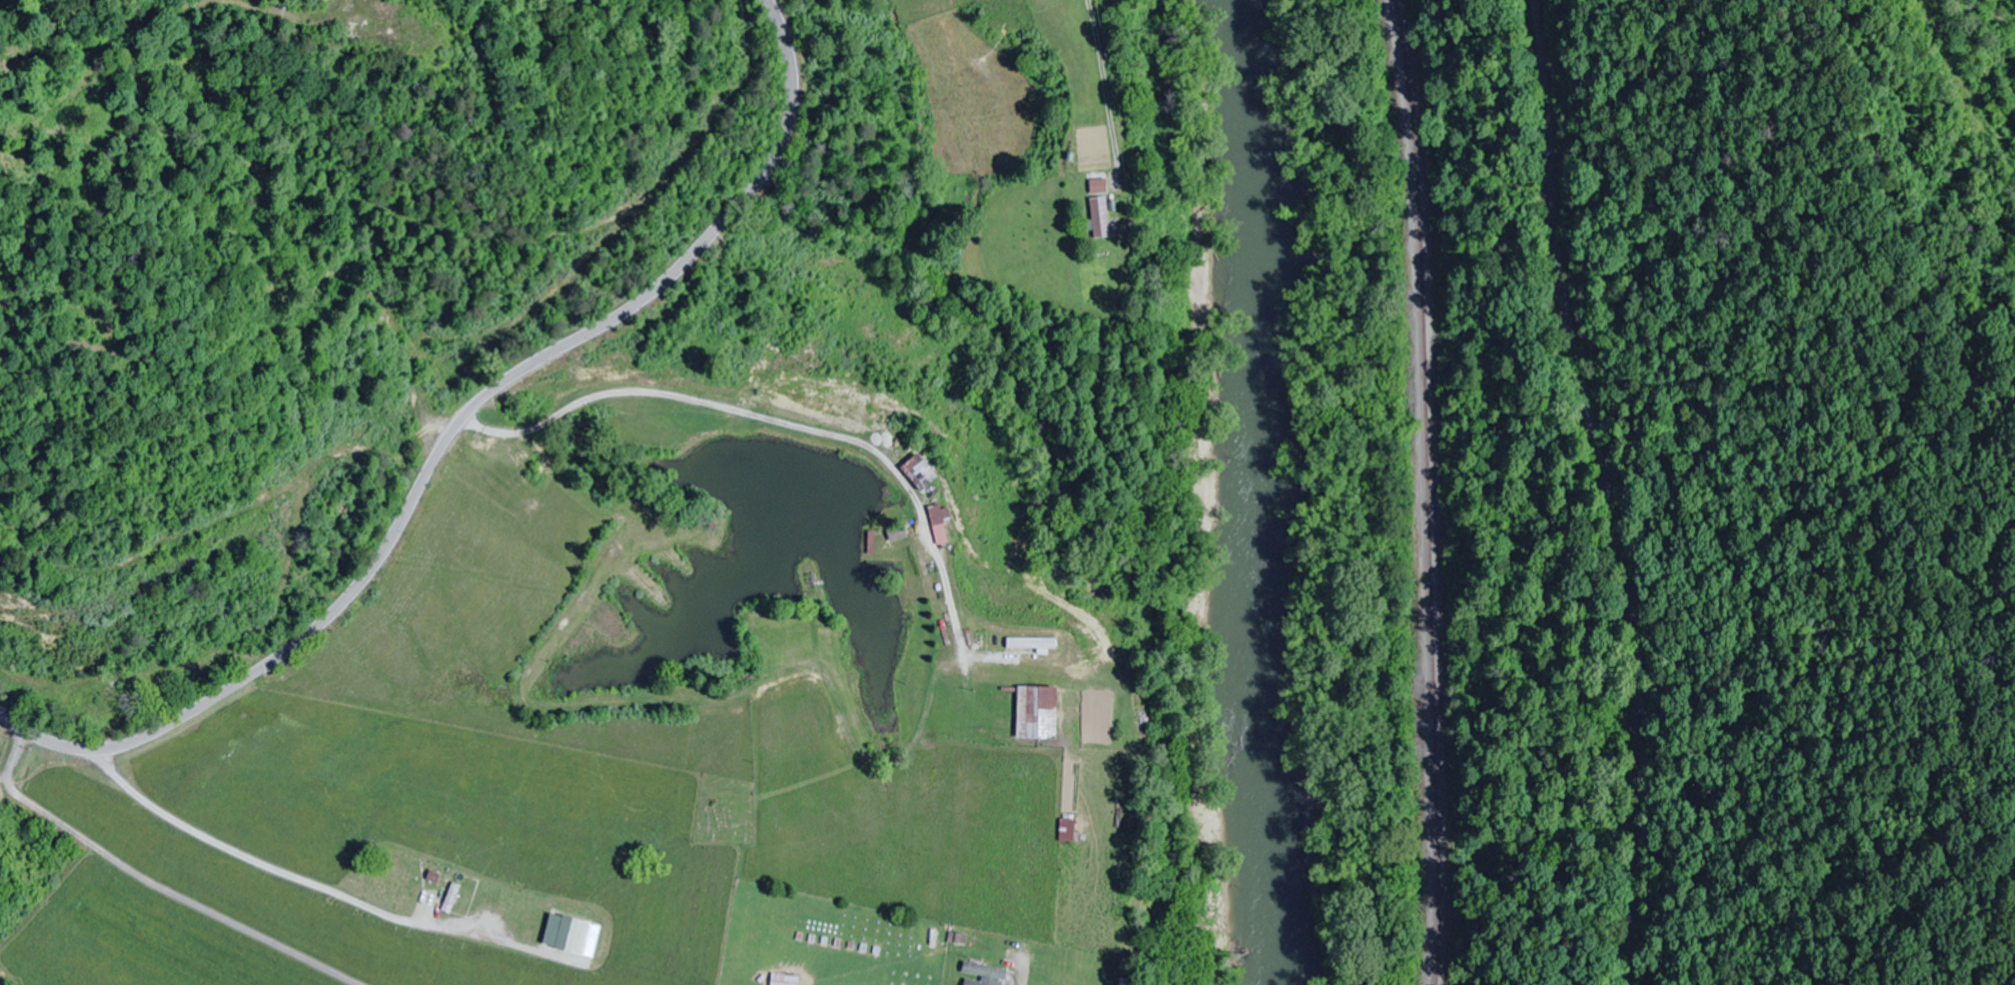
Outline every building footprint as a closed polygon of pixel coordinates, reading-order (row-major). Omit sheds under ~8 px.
[(1112,238),(1109,197),(1092,198),(1095,239),(1112,238)] [(902,467),(922,492),(940,477),(920,452),(902,467)] [(934,505),(934,544),(947,544),(947,505),(934,505)] [(1059,687),(1018,687),(1018,739),(1059,739),(1059,687)] [(1060,842),(1076,842),(1076,820),(1060,820),(1060,842)] [(585,955),(592,923),(563,917),(556,949),(585,955)] [(965,963),(963,976),(966,977),(965,984),(1006,984),(1009,970),(965,963)]
